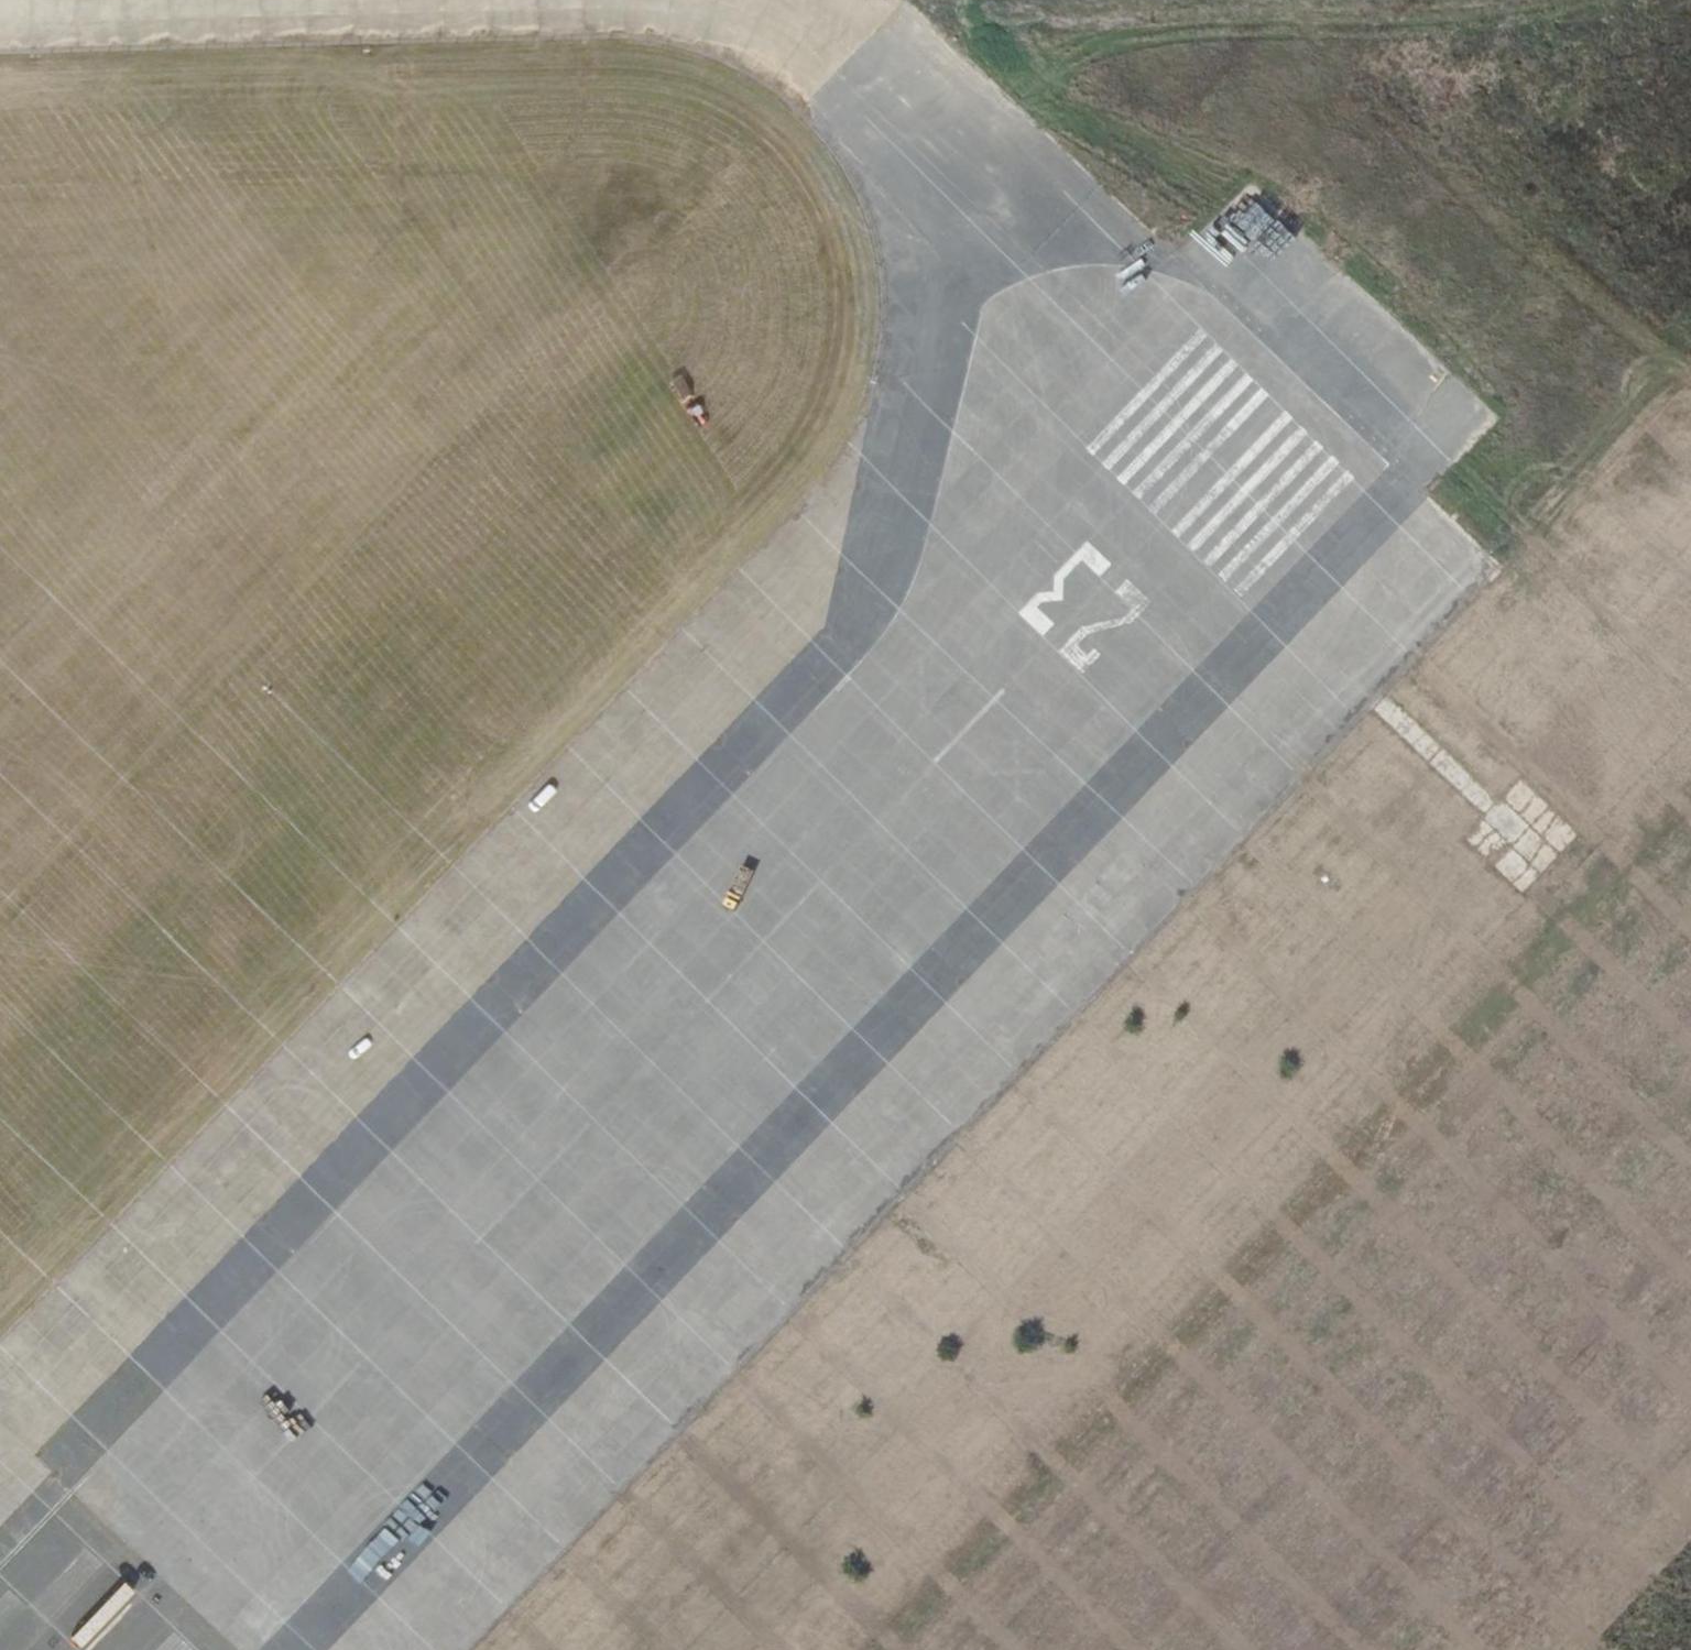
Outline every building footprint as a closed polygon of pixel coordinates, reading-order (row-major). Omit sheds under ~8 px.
[(1577,866),(1586,875),(1596,865),(1586,855),(1577,866)]
